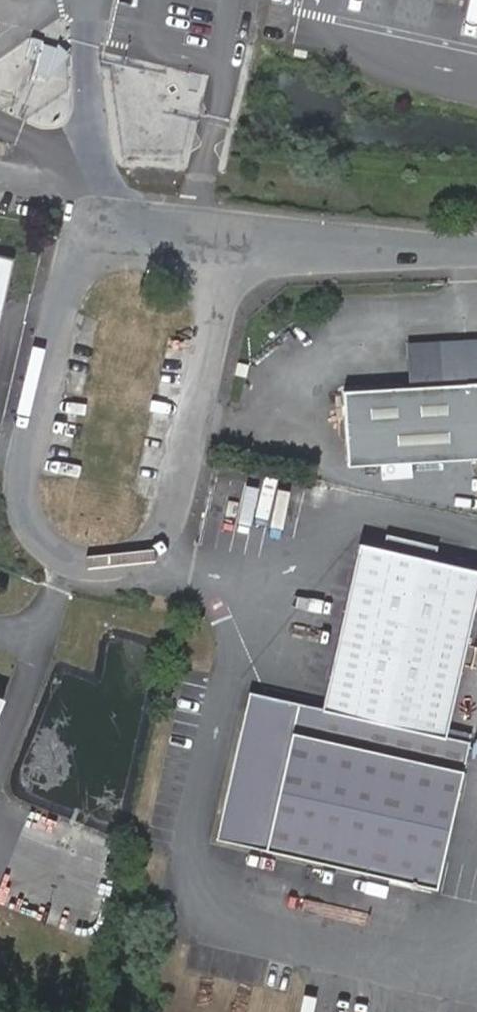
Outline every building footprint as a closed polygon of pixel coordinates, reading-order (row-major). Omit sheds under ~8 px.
[(42,41),(31,37),(24,57),(36,61),(32,73),(47,77),(56,47),(42,43),(42,41)] [(11,272),(0,269),(0,320),(11,272)] [(469,347),(474,454),(476,454),(476,346),(469,347)] [(474,454),(469,347),(413,349),(414,388),(345,391),(348,459),(474,454)] [(372,874),(449,565),(429,561),(432,546),(383,535),(380,550),(355,544),(319,709),(260,696),(242,707),(210,838),(372,874)] [(449,565),(372,874),(429,887),(463,741),(439,736),(476,573),(476,572),(449,565)]
